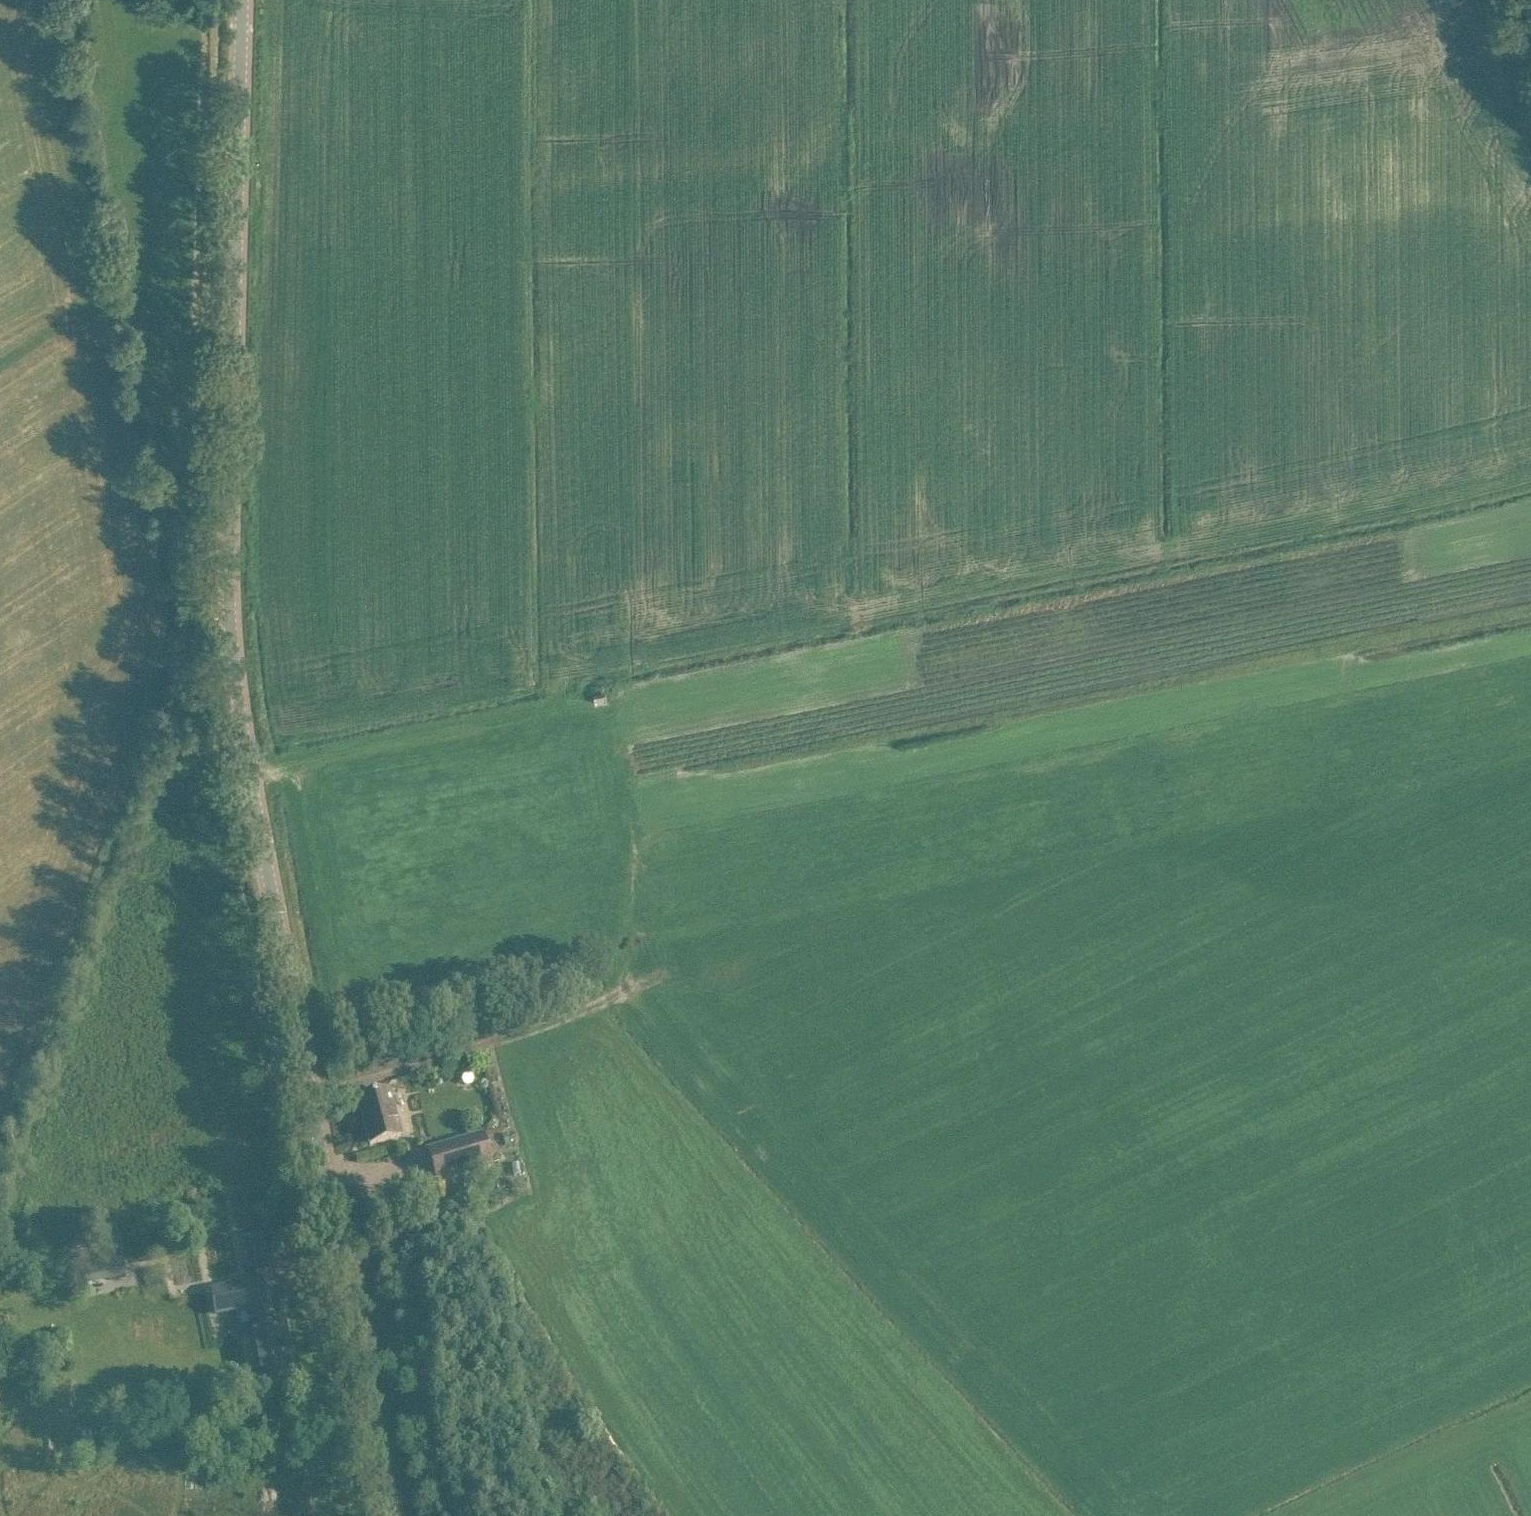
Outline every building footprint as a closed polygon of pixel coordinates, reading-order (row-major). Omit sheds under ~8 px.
[(370,1145),(389,1140),(401,1137),(389,1092),(358,1100),(370,1145)] [(438,1183),(457,1177),(492,1167),(482,1134),(448,1144),(428,1150),(438,1183)] [(262,1237),(241,1242),(247,1272),(268,1268),(262,1237)] [(260,1279),(213,1288),(218,1314),(248,1309),(252,1331),(249,1331),(258,1379),(272,1377),(272,1379),(277,1378),(277,1376),(290,1373),(285,1346),(288,1346),(284,1325),(267,1328),(262,1306),(265,1305),(260,1279)]
